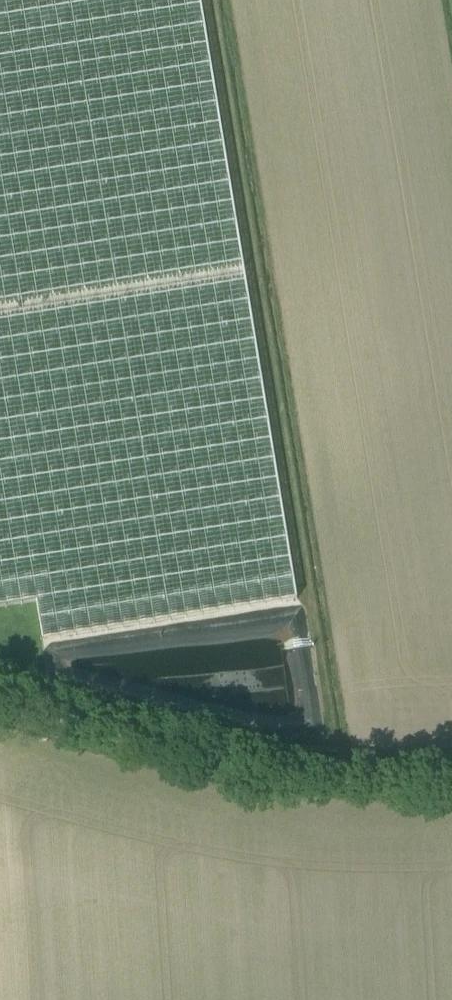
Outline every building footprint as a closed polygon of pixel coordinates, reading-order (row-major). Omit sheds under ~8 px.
[(201,0),(0,0),(0,606),(36,601),(43,640),(297,599),(201,0)]
